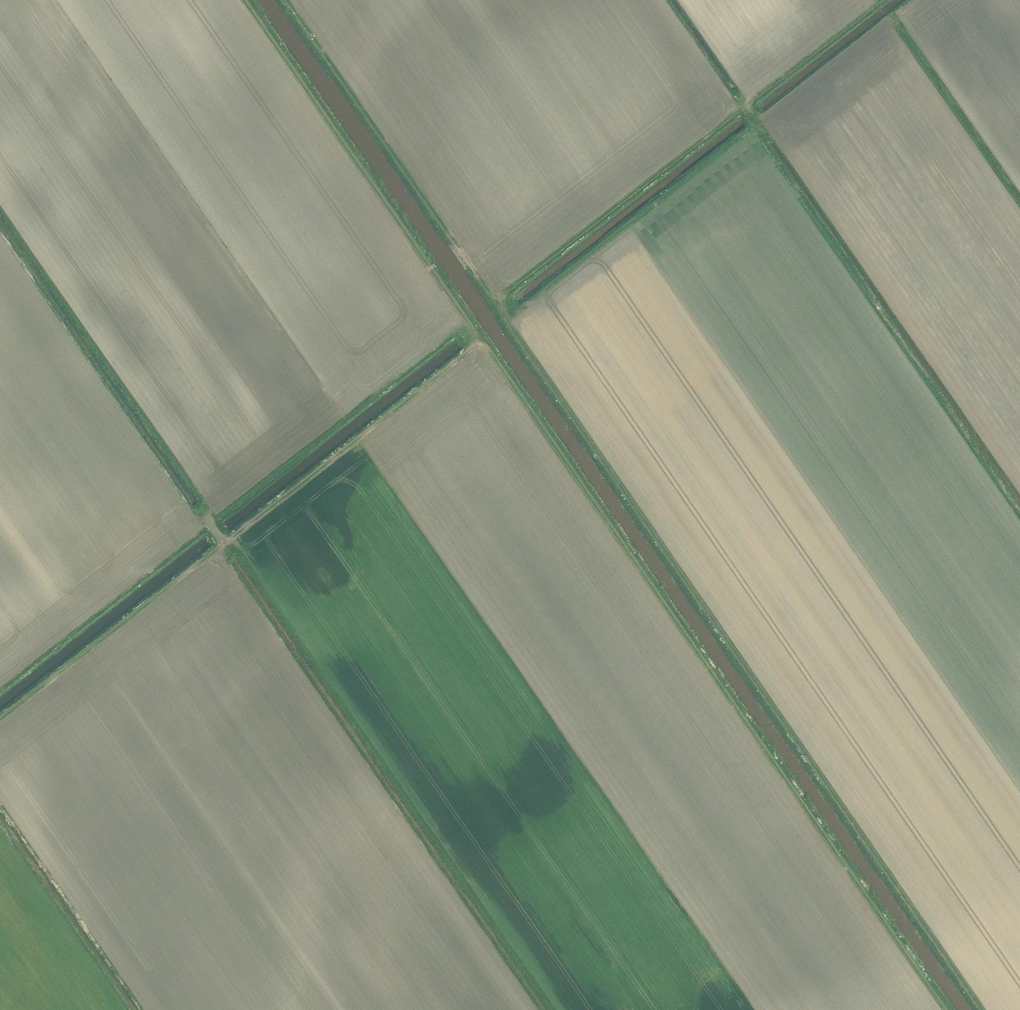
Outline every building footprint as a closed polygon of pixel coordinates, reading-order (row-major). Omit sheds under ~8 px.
[(236,511),(223,521),(228,527),(240,517),(236,511)] [(204,536),(188,547),(193,554),(208,542),(204,536)]
